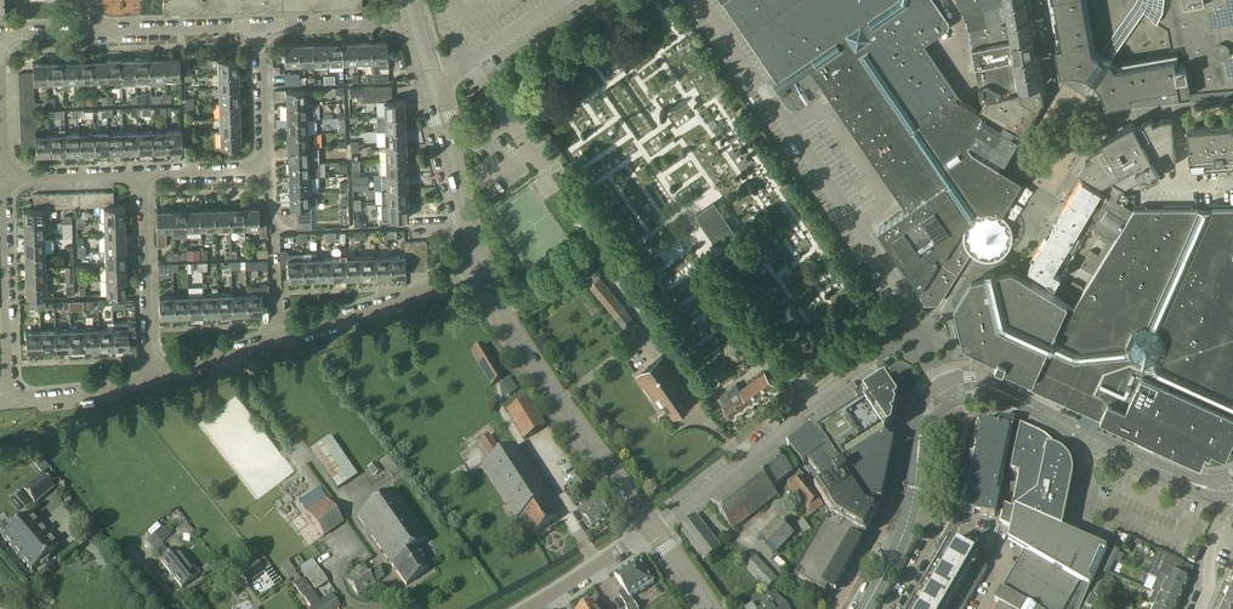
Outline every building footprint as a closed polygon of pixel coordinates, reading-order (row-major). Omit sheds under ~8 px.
[(202,0),(163,0),(163,8),(203,7),(202,0)] [(778,78),(811,55),(814,60),(815,60),(817,64),(813,67),(835,100),(842,111),(850,122),(857,132),(879,165),(886,175),(894,186),(901,197),(909,208),(906,209),(903,212),(890,220),(878,228),(895,254),(911,278),(925,298),(936,298),(939,293),(948,279),(952,272),(960,259),(968,247),(967,247),(967,246),(967,245),(966,244),(966,243),(965,242),(965,241),(964,240),(964,238),(964,237),(964,236),(964,235),(964,234),(964,233),(964,232),(964,230),(964,229),(964,228),(965,227),(965,226),(965,225),(966,224),(966,223),(967,222),(968,221),(968,220),(969,219),(969,218),(970,218),(971,217),(972,216),(972,215),(973,215),(974,214),(975,213),(976,213),(977,212),(978,212),(979,211),(980,211),(981,211),(982,211),(982,210),(983,210),(984,210),(985,210),(986,210),(987,210),(989,210),(991,210),(992,210),(993,210),(994,210),(994,211),(995,211),(996,211),(997,211),(998,212),(999,212),(1000,213),(1001,213),(1002,212),(1008,203),(1008,201),(1014,192),(1015,191),(1021,181),(1022,180),(1020,179),(1011,173),(1010,173),(1000,167),(995,164),(994,163),(983,156),(974,150),(972,150),(968,144),(969,142),(1004,163),(1019,138),(1016,137),(1020,132),(987,112),(986,114),(970,104),(961,99),(956,96),(950,86),(943,76),(936,66),(929,56),(921,43),(924,40),(936,32),(948,24),(932,0),(725,0),(778,78)] [(959,4),(961,3),(962,9),(963,9),(965,19),(967,18),(968,27),(972,27),(974,35),(971,36),(973,45),(976,65),(980,64),(984,89),(979,90),(980,92),(982,105),(980,108),(987,112),(1020,132),(1022,133),(1023,133),(1023,132),(1030,121),(1031,120),(1030,119),(1037,108),(1038,109),(1039,107),(1038,107),(1042,100),(1043,100),(1044,99),(1043,99),(1043,98),(1043,97),(1040,84),(1042,84),(1041,82),(1040,82),(1038,69),(1038,68),(1037,68),(1035,55),(1035,54),(1026,0),(958,0),(959,4)] [(1058,38),(1055,39),(1060,68),(1075,67),(1086,71),(1088,68),(1092,70),(1096,73),(1093,76),(1095,77),(1102,85),(1107,100),(1131,95),(1131,92),(1178,83),(1179,89),(1191,87),(1191,86),(1232,82),(1232,0),(1052,0),(1058,38)] [(386,40),(371,41),(372,62),(372,72),(379,72),(378,67),(388,67),(388,60),(387,60),(386,49),(388,49),(387,44),(386,44),(386,40)] [(357,62),(356,41),(342,42),(342,63),(357,62)] [(372,62),(371,41),(356,41),(357,62),(372,62)] [(328,63),(327,42),(313,43),(313,64),(328,63)] [(342,63),(342,42),(327,42),(328,63),(342,63)] [(299,64),(298,43),(283,44),(284,65),(299,64)] [(313,64),(313,43),(298,43),(299,64),(313,64)] [(179,78),(178,57),(163,58),(164,78),(179,78)] [(150,79),(149,58),(135,59),(135,84),(150,83),(150,79)] [(164,78),(163,58),(149,58),(150,79),(164,78)] [(238,73),(238,58),(217,59),(217,73),(238,73)] [(121,80),(120,59),(105,60),(106,80),(121,80)] [(135,84),(135,59),(120,59),(121,80),(121,84),(135,84)] [(91,80),(91,60),(76,61),(76,81),(91,80)] [(106,80),(105,60),(91,60),(91,80),(106,80)] [(47,82),(47,61),(32,62),(33,72),(33,79),(33,82),(47,82)] [(62,81),(61,61),(47,61),(47,82),(62,81)] [(76,61),(61,61),(62,81),(62,88),(68,88),(68,81),(76,81),(76,61)] [(33,79),(33,72),(18,72),(18,80),(33,79)] [(285,85),(299,84),(299,72),(284,73),(285,85)] [(387,81),(387,72),(372,72),(373,81),(387,81)] [(239,88),(238,73),(217,73),(218,89),(239,88)] [(33,94),(33,86),(19,87),(19,95),(33,94)] [(392,101),(391,86),(367,87),(368,101),(383,101),(383,115),(405,115),(404,100),(392,101)] [(349,87),(350,97),(361,96),(361,87),(349,87)] [(239,102),(239,88),(218,89),(218,103),(239,102)] [(306,104),(306,89),(285,90),(286,105),(306,104)] [(141,95),(136,95),(136,102),(141,102),(149,102),(149,94),(141,94),(141,95)] [(240,117),(239,102),(218,103),(219,118),(240,117)] [(307,118),(306,104),(286,105),(286,119),(307,118)] [(405,115),(383,115),(376,116),(377,130),(384,130),(405,129),(405,115)] [(34,123),(34,116),(20,116),(20,124),(34,123)] [(240,132),(240,117),(219,118),(219,132),(240,132)] [(1134,208),(1133,209),(1125,204),(1129,198),(1123,187),(1126,182),(1141,174),(1143,177),(1160,168),(1159,166),(1162,164),(1163,165),(1176,164),(1172,120),(1168,117),(1163,118),(1160,118),(1160,119),(1154,122),(1152,120),(1148,119),(1145,121),(1145,120),(1142,122),(1136,126),(1134,123),(1132,123),(1130,122),(1128,123),(1127,124),(1124,125),(1111,133),(1110,133),(1108,134),(1104,136),(1103,141),(1104,143),(1089,152),(1092,157),(1086,160),(1085,160),(1083,162),(1079,170),(1085,174),(1074,192),(1029,266),(1055,282),(1090,224),(1101,231),(1113,238),(1114,239),(1073,305),(1032,280),(1012,268),(992,273),(971,278),(954,306),(963,344),(996,359),(994,363),(1030,379),(1028,384),(1201,461),(1205,452),(1209,454),(1212,453),(1214,448),(1226,453),(1228,447),(1232,448),(1232,207),(1134,208)] [(307,133),(307,118),(286,119),(287,134),(307,133)] [(1231,127),(1187,131),(1190,167),(1232,164),(1232,127),(1231,127)] [(181,150),(181,129),(166,130),(166,151),(181,150)] [(384,137),(376,138),(376,145),(384,145),(406,144),(405,129),(384,130),(384,137)] [(152,151),(151,130),(137,131),(137,152),(152,151)] [(166,151),(166,130),(151,130),(152,151),(166,151)] [(108,152),(107,131),(93,132),(94,153),(108,152)] [(123,152),(122,131),(107,131),(108,152),(123,152)] [(137,152),(137,131),(122,131),(123,152),(137,152)] [(79,153),(78,132),(64,133),(64,154),(79,153)] [(94,153),(93,132),(78,132),(79,153),(94,153)] [(241,146),(240,132),(219,132),(220,147),(241,146)] [(50,154),(49,133),(35,134),(35,138),(35,145),(35,155),(50,154)] [(64,154),(64,133),(49,133),(50,154),(64,154)] [(314,133),(307,133),(287,134),(287,149),(308,148),(315,148),(314,133)] [(406,159),(406,144),(384,145),(385,160),(406,159)] [(308,162),(308,148),(287,149),(287,163),(308,162)] [(407,173),(406,159),(385,160),(385,174),(407,173)] [(308,162),(287,163),(288,178),(309,177),(319,177),(319,162),(308,162)] [(407,173),(385,174),(382,174),(382,189),(407,188),(407,173)] [(309,192),(309,177),(288,178),(288,193),(309,192)] [(365,187),(365,178),(355,178),(355,187),(365,187)] [(408,203),(407,188),(382,189),(383,204),(386,203),(408,203)] [(113,206),(113,191),(105,191),(105,206),(113,206)] [(77,207),(76,192),(68,193),(69,207),(77,207)] [(309,207),(309,192),(288,193),(289,207),(296,207),(309,207)] [(408,218),(408,203),(386,203),(387,218),(378,218),(379,226),(396,225),(396,218),(408,218)] [(734,231),(726,220),(714,203),(697,214),(717,243),(734,231)] [(124,220),(124,206),(113,206),(105,206),(103,206),(103,221),(124,220)] [(266,237),(266,217),(259,217),(258,206),(244,207),(244,228),(259,227),(259,237),(266,237)] [(230,228),(229,207),(215,208),(215,229),(230,228)] [(244,228),(244,207),(229,207),(230,228),(244,228)] [(40,208),(33,209),(22,209),(23,224),(44,224),(51,223),(50,208),(48,208),(40,208)] [(200,229),(200,208),(185,209),(186,230),(200,229)] [(215,229),(215,208),(200,208),(200,229),(215,229)] [(171,230),(171,209),(155,210),(156,247),(166,246),(165,231),(171,230)] [(186,230),(185,209),(171,209),(171,230),(186,230)] [(125,236),(124,220),(103,221),(104,236),(125,236)] [(44,239),(44,224),(23,224),(23,239),(44,239)] [(1092,272),(1113,238),(1101,231),(1098,236),(1106,241),(1098,254),(1090,249),(1081,265),(1092,272)] [(125,250),(125,236),(104,236),(104,251),(125,250)] [(45,253),(44,239),(23,239),(24,254),(45,253)] [(126,264),(125,250),(104,251),(105,265),(126,264)] [(198,258),(198,250),(187,250),(187,253),(187,258),(198,258)] [(286,250),(279,251),(280,268),(287,267),(287,280),(302,279),(301,258),(301,253),(287,254),(286,250)] [(172,259),(172,251),(162,251),(162,259),(172,259)] [(311,258),(301,258),(302,279),(316,279),(315,258),(315,252),(310,253),(311,258)] [(45,267),(45,253),(24,254),(24,268),(45,267)] [(389,276),(388,255),(374,256),(375,277),(389,276)] [(405,270),(405,256),(405,255),(388,255),(389,276),(405,276),(405,270)] [(360,277),(359,256),(345,257),(346,278),(360,277)] [(375,277),(374,256),(359,256),(360,277),(375,277)] [(413,270),(412,256),(405,256),(405,270),(413,270)] [(331,278),(330,257),(315,258),(316,279),(331,278)] [(346,278),(345,257),(330,257),(331,278),(346,278)] [(173,271),(172,263),(157,264),(157,271),(173,271)] [(126,279),(126,264),(105,265),(105,279),(126,279)] [(46,281),(45,267),(24,268),(25,282),(46,281)] [(626,308),(599,275),(589,284),(607,306),(604,308),(624,332),(635,323),(624,310),(626,308)] [(127,294),(126,279),(105,279),(106,294),(127,294)] [(1073,304),(1084,287),(1072,280),(1061,297),(1073,304)] [(46,296),(46,281),(25,282),(25,297),(46,296)] [(261,286),(246,286),(246,293),(247,314),(262,313),(261,301),(269,301),(268,284),(261,284),(261,286)] [(203,315),(202,294),(202,286),(188,286),(188,295),(189,315),(203,315)] [(218,315),(217,294),(217,288),(212,288),(212,294),(202,294),(203,315),(218,315)] [(232,314),(232,293),(217,294),(218,315),(232,314)] [(247,314),(246,293),(232,293),(232,314),(247,314)] [(174,316),(173,295),(158,296),(159,316),(174,316)] [(189,315),(188,295),(173,295),(174,316),(189,315)] [(45,309),(44,301),(24,302),(24,310),(45,309)] [(136,340),(135,318),(128,318),(128,321),(114,321),(114,327),(113,327),(114,348),(129,348),(128,340),(136,340)] [(114,348),(113,327),(98,328),(99,349),(114,348)] [(84,349),(84,328),(69,329),(70,350),(84,349)] [(99,349),(98,328),(84,328),(84,349),(99,349)] [(55,350),(55,329),(40,330),(41,350),(55,350)] [(70,350),(69,329),(55,329),(55,350),(70,350)] [(41,350),(40,330),(25,330),(26,351),(41,350)] [(762,352),(753,338),(744,344),(754,358),(762,352)] [(504,378),(484,345),(471,352),(492,385),(504,378)] [(694,402),(661,355),(637,375),(654,401),(660,397),(674,417),(694,402)] [(730,416),(774,384),(765,372),(740,389),(736,383),(717,397),(730,416)] [(518,389),(510,377),(501,383),(509,395),(518,389)] [(877,502),(889,441),(885,435),(888,433),(888,432),(895,399),(899,397),(888,380),(855,401),(858,406),(817,433),(812,427),(788,446),(789,447),(804,466),(809,462),(824,482),(843,469),(824,482),(827,486),(818,492),(835,518),(835,519),(830,525),(826,523),(795,577),(825,595),(857,540),(862,534),(876,509),(873,507),(872,506),(877,502)] [(545,427),(528,400),(507,412),(524,440),(545,427)] [(995,517),(1014,421),(1000,418),(999,425),(982,422),(963,511),(995,517)] [(1020,424),(1010,471),(1019,473),(1011,508),(1031,517),(1033,517),(1056,528),(1062,531),(1072,479),(1073,477),(1073,474),(1073,471),(1073,469),(1072,466),(1071,464),(1070,461),(1069,459),(1067,457),(1065,455),(1063,453),(1061,452),(1059,450),(1057,449),(1056,447),(1054,445),(1053,443),(1051,442),(1049,440),(1047,438),(1045,436),(1042,435),(1040,433),(1037,432),(1020,424)] [(501,451),(490,435),(479,442),(490,458),(501,451)] [(355,475),(330,438),(311,451),(338,490),(356,477),(355,475)] [(550,498),(516,446),(483,469),(517,520),(519,519),(522,523),(525,521),(535,535),(558,518),(546,500),(550,498)] [(778,496),(772,489),(792,473),(776,452),(711,503),(734,531),(777,496),(778,497),(778,496)] [(375,462),(367,468),(373,476),(380,470),(375,462)] [(53,488),(42,476),(42,475),(23,491),(34,504),(53,488)] [(588,488),(580,476),(567,485),(576,497),(588,488)] [(824,505),(802,477),(788,489),(810,516),(824,505)] [(428,539),(394,490),(357,517),(406,586),(429,569),(415,548),(428,539)] [(343,523),(320,491),(310,498),(315,505),(313,507),(308,500),(301,505),(306,512),(305,512),(323,537),(343,523)] [(609,516),(596,497),(579,509),(580,511),(579,512),(582,516),(583,515),(584,516),(586,520),(585,521),(584,523),(588,528),(590,528),(591,527),(592,528),(609,516)] [(1107,551),(1099,547),(1099,548),(1095,549),(1092,549),(1088,548),(1075,543),(1072,540),(1070,537),(1068,534),(1069,534),(1064,531),(1062,531),(1056,528),(1033,517),(1031,517),(1011,508),(1004,504),(1002,514),(1000,523),(1011,528),(1012,529),(1009,543),(1025,551),(1025,552),(1021,567),(1010,587),(1009,586),(1003,588),(1002,590),(1001,590),(995,602),(1000,605),(997,608),(1081,608),(1107,551)] [(283,505),(277,509),(288,524),(294,520),(283,505)] [(31,571),(40,564),(41,565),(49,558),(48,557),(57,549),(28,515),(13,528),(12,527),(3,534),(5,535),(2,537),(31,571)] [(722,549),(696,515),(679,529),(705,562),(722,549)] [(778,555),(795,537),(777,520),(760,538),(778,555)] [(811,530),(803,520),(792,528),(801,538),(811,530)] [(160,531),(154,536),(160,543),(166,539),(168,541),(173,537),(167,529),(162,533),(160,531)] [(912,608),(964,608),(986,571),(987,568),(986,564),(983,562),(978,558),(974,556),(969,553),(968,553),(951,543),(950,543),(912,608)] [(168,551),(164,546),(156,552),(160,557),(168,551)] [(1112,548),(1107,558),(1114,561),(1119,551),(1112,548)] [(191,569),(194,566),(187,556),(183,559),(176,549),(161,561),(182,588),(196,576),(191,569)] [(1194,563),(1200,552),(1193,549),(1188,561),(1194,563)] [(778,578),(756,556),(745,567),(767,589),(778,578)] [(1189,580),(1175,574),(1177,569),(1179,570),(1182,563),(1164,556),(1161,562),(1164,564),(1157,580),(1184,592),(1189,580)] [(1109,573),(1114,561),(1107,558),(1102,570),(1109,573)] [(327,582),(312,560),(300,568),(315,590),(327,582)] [(654,583),(639,560),(615,576),(624,589),(620,591),(619,595),(628,607),(624,608),(638,608),(634,602),(633,603),(630,599),(654,583)] [(242,571),(240,573),(247,584),(250,582),(261,574),(263,573),(255,562),(245,569),(242,571)] [(303,579),(300,582),(288,563),(282,567),(302,598),(303,597),(311,608),(310,608),(338,608),(339,608),(331,596),(319,604),(303,579)] [(374,584),(383,577),(376,567),(367,574),(365,571),(348,582),(357,596),(374,584)] [(1104,585),(1109,573),(1102,570),(1097,582),(1104,585)] [(1184,592),(1157,580),(1151,592),(1160,596),(1179,604),(1184,592)] [(1098,598),(1104,585),(1097,582),(1091,595),(1098,598)] [(1229,582),(1224,594),(1232,598),(1232,584),(1229,582)] [(761,608),(789,608),(782,600),(775,591),(769,596),(772,600),(769,603),(761,608)] [(1148,605),(1155,607),(1155,608),(1158,608),(1176,608),(1179,604),(1160,596),(1154,593),(1150,600),(1148,605)] [(1091,608),(1096,597),(1088,594),(1083,605),(1091,608)] [(1224,594),(1218,606),(1225,608),(1232,608),(1232,598),(1224,594)]
